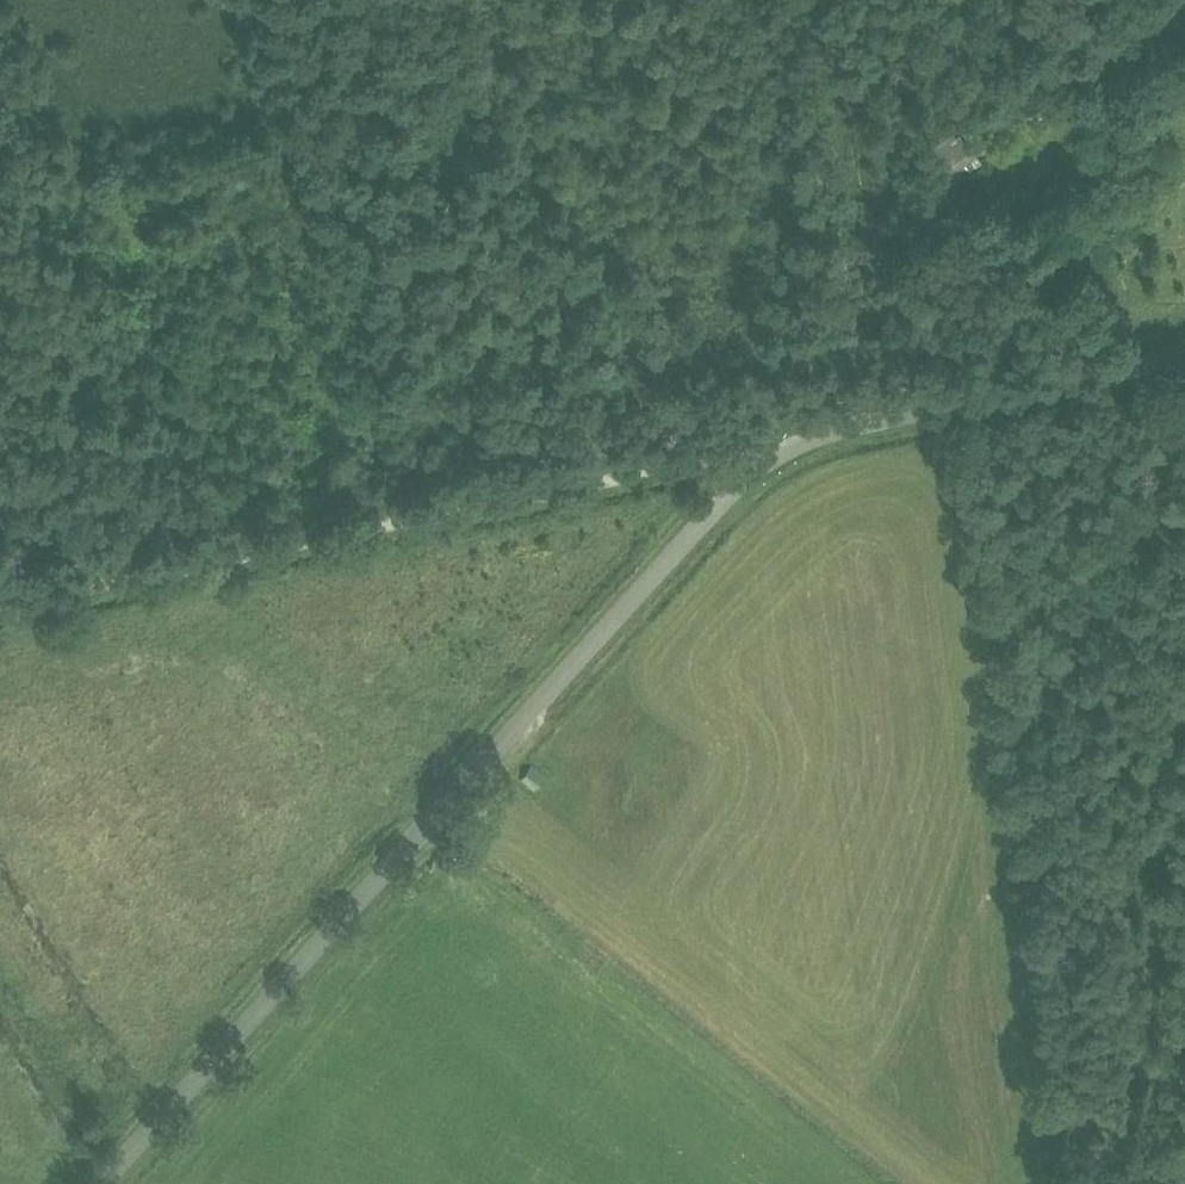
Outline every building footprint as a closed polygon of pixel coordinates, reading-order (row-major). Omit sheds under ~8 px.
[(981,161),(960,132),(933,152),(954,181),(981,161)] [(533,764),(520,780),(534,792),(547,776),(533,764)]
